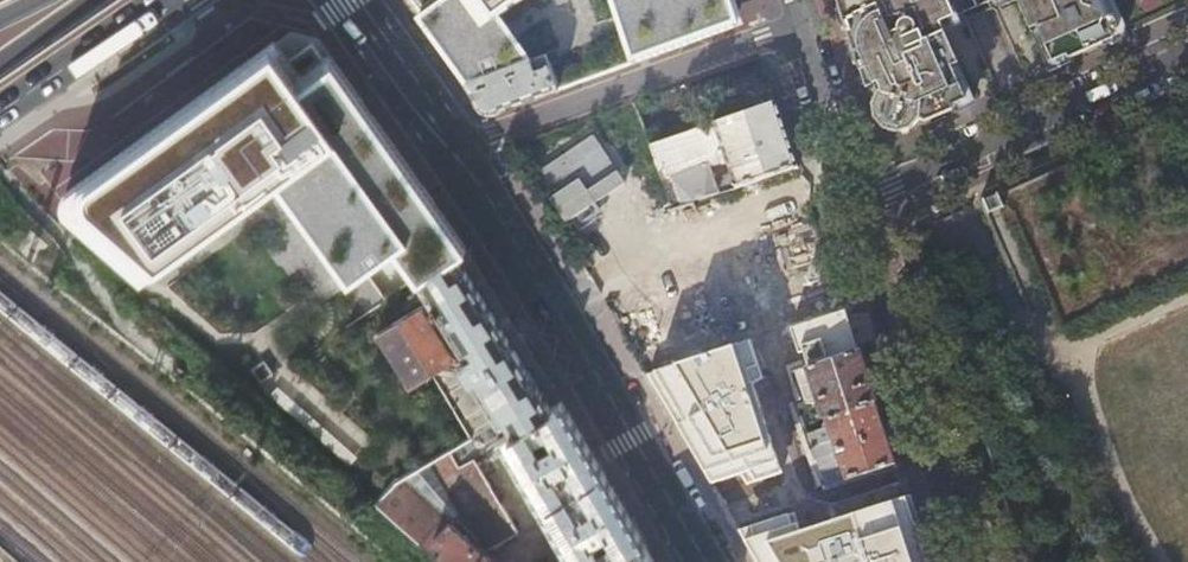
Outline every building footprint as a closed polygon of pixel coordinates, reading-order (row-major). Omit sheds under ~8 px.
[(557,90),(732,26),(724,0),(410,0),(422,16),(417,20),(465,89),(545,58),(557,90)] [(873,111),(873,113),(876,120),(879,124),(885,128),(888,130),(892,131),(900,131),(908,128),(911,125),(916,119),(923,123),(928,121),(955,108),(954,104),(964,100),(949,66),(956,63),(943,33),(938,22),(956,14),(987,0),(836,0),(869,100),(874,102),(873,111)] [(993,0),(987,0),(956,14),(964,21),(994,7),(993,0)] [(1014,1),(1013,0),(995,0),(998,9),(1014,1)] [(1014,1),(1028,30),(1035,27),(1051,60),(1064,54),(1066,59),(1101,44),(1108,40),(1112,39),(1110,33),(1118,29),(1105,0),(1013,0),(1014,1)] [(1115,0),(1105,0),(1118,29),(1127,25),(1115,0)] [(960,26),(956,14),(938,22),(943,33),(960,26)] [(1127,25),(1118,29),(1110,33),(1112,39),(1115,45),(1118,43),(1124,36),(1125,33),(1127,25)] [(1028,30),(1043,64),(1051,60),(1035,27),(1028,30)] [(1110,46),(1108,40),(1101,44),(1103,49),(1110,46)] [(323,58),(312,42),(285,63),(273,45),(66,190),(63,193),(61,196),(60,200),(61,204),(63,209),(65,211),(139,276),(278,177),(343,269),(387,237),(417,279),(418,278),(466,247),(329,54),(323,58)] [(1069,65),(1066,59),(1064,54),(1051,60),(1043,64),(1047,75),(1069,65)] [(557,90),(545,58),(465,89),(479,109),(482,111),(486,113),(491,113),(557,90)] [(964,100),(970,97),(956,63),(949,66),(964,100)] [(954,104),(955,108),(957,113),(973,107),(970,97),(964,100),(954,104)] [(735,187),(796,166),(775,102),(649,146),(659,172),(672,167),(676,175),(670,178),(676,191),(667,195),(673,209),(694,201),(716,194),(725,191),(720,176),(713,179),(706,157),(716,152),(721,162),(727,161),(734,180),(726,183),(729,189),(735,187)] [(983,197),(989,212),(996,209),(1005,205),(998,190),(990,194),(983,197)] [(466,247),(418,278),(431,299),(374,336),(408,388),(431,377),(468,440),(449,451),(458,465),(560,402),(466,247)] [(835,291),(829,260),(765,272),(771,303),(835,291)] [(785,373),(805,428),(825,421),(827,430),(823,431),(826,438),(830,437),(845,479),(894,463),(883,430),(867,383),(856,349),(785,373)] [(560,402),(458,465),(449,451),(401,480),(378,505),(442,561),(497,561),(483,549),(517,529),(485,474),(498,466),(495,461),(505,456),(563,554),(549,561),(618,561),(644,547),(560,402)] [(738,517),(757,510),(747,481),(727,488),(738,517)] [(644,547),(618,561),(653,561),(644,547)]
